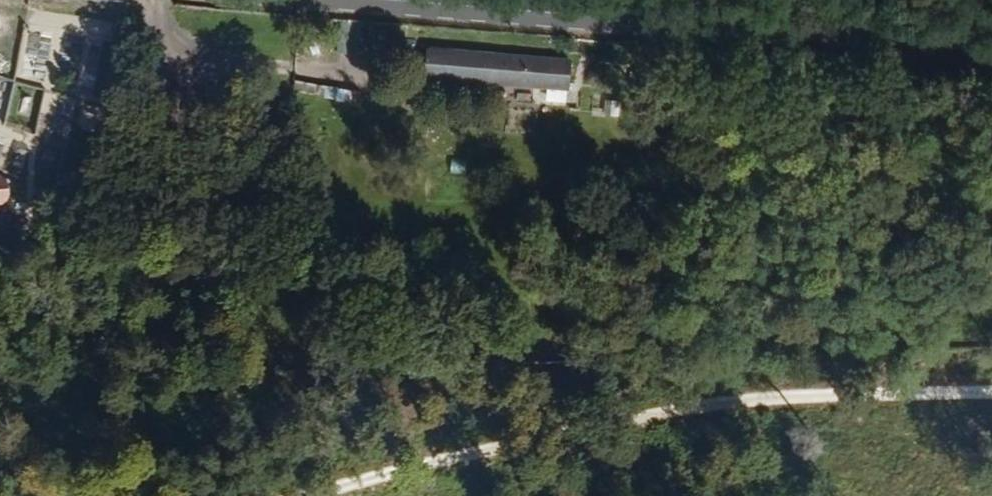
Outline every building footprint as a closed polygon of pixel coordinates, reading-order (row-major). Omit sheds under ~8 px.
[(337,21),(336,51),(360,52),(362,22),(337,21)] [(558,108),(560,80),(410,63),(406,93),(558,108)] [(324,88),(323,99),(378,102),(379,91),(324,88)] [(78,129),(97,131),(99,106),(80,105),(78,129)] [(13,193),(26,193),(25,175),(10,175),(10,165),(0,165),(0,211),(13,211),(13,193)]
